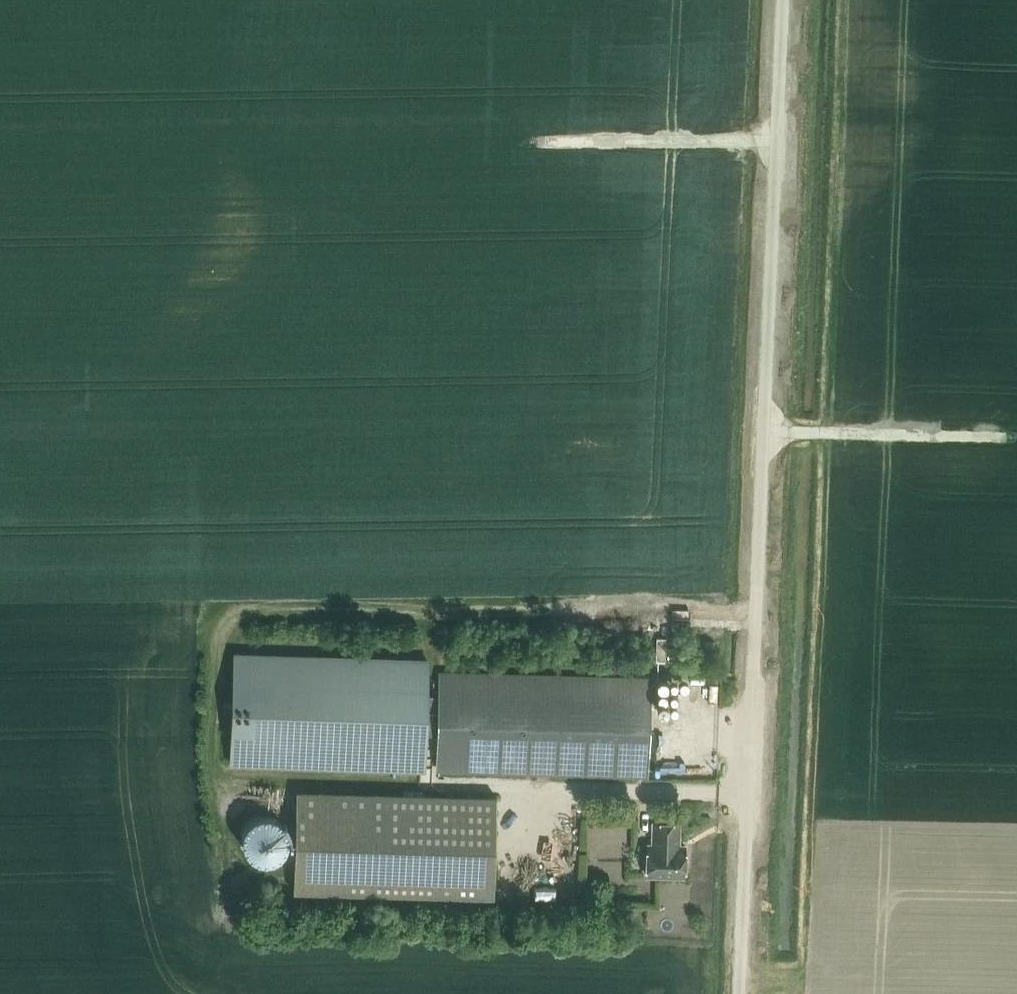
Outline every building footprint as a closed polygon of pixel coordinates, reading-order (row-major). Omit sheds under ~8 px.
[(427,660),(236,654),(232,765),(424,771),(427,660)] [(442,672),(439,771),(645,777),(648,678),(442,672)] [(494,897),(497,797),(297,792),(294,892),(494,897)] [(284,823),(277,818),(270,815),(262,815),(254,818),(248,823),(244,830),(242,838),(244,846),(248,853),(254,858),(262,861),(270,861),(277,858),(284,853),(288,846),(289,838),(288,830),(284,823)] [(648,845),(647,876),(684,877),(685,846),(679,846),(680,823),(654,822),(653,845),(648,845)]
